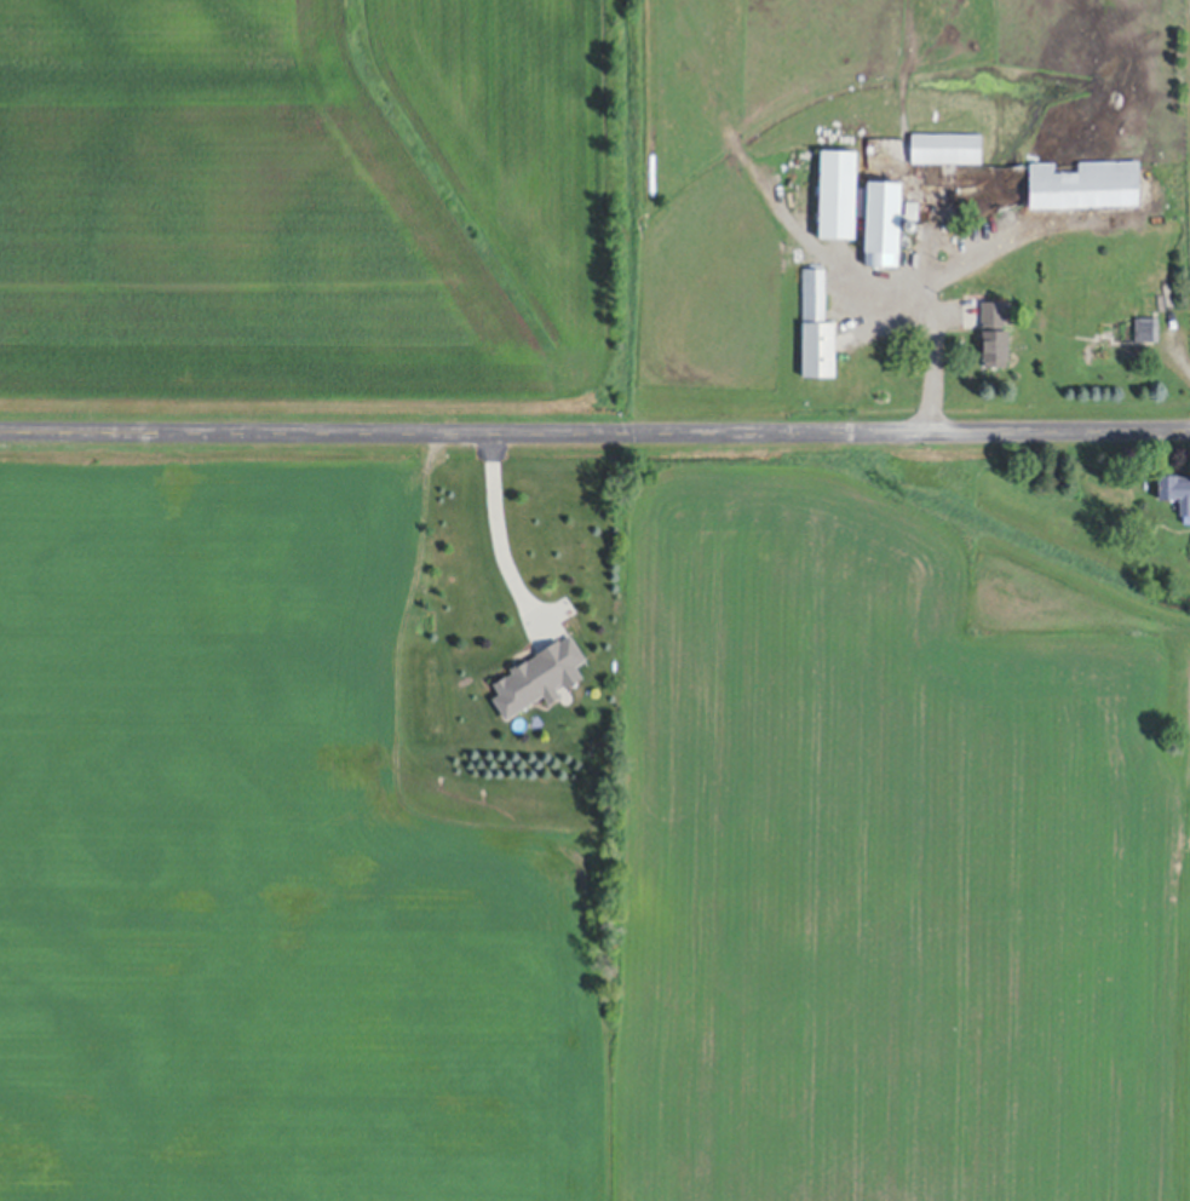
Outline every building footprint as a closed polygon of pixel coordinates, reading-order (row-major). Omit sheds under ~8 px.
[(912,133),(982,133),(981,162),(912,162),(912,133)] [(820,236),(821,149),(857,150),(855,237),(820,236)] [(1029,162),(1138,161),(1139,205),(1030,208),(1029,162)] [(864,249),(868,179),(902,182),(899,251),(898,252),(897,265),(866,264),(866,249),(864,249)] [(915,230),(914,230),(914,231),(913,231),(912,232),(910,232),(909,232),(908,232),(908,231),(907,231),(906,230),(906,229),(904,229),(904,228),(904,226),(904,225),(904,224),(906,224),(906,223),(906,222),(907,222),(908,222),(908,220),(909,220),(910,220),(912,220),(913,220),(913,222),(914,222),(914,223),(915,223),(915,224),(915,225),(916,225),(916,226),(916,228),(915,228),(915,229),(915,230)] [(925,239),(925,222),(937,222),(937,239),(925,239)] [(803,375),(803,322),(803,269),(824,269),(824,321),(835,321),(835,375),(803,375)] [(1145,311),(1145,298),(1155,297),(1156,310),(1145,311)] [(983,361),(982,329),(983,329),(983,322),(982,322),(982,301),(1005,301),(1005,324),(1002,324),(1002,329),(1008,329),(1008,360),(1006,360),(1007,366),(985,367),(985,361),(983,361)] [(1136,341),(1136,317),(1152,317),(1152,341),(1136,341)] [(1177,476),(1189,476),(1189,524),(1184,523),(1184,516),(1180,516),(1179,498),(1177,498),(1177,499),(1159,500),(1159,475),(1177,475),(1177,476)] [(512,668),(547,648),(547,647),(558,640),(560,643),(570,637),(585,661),(575,667),(582,678),(565,689),(562,684),(554,688),(560,697),(550,703),(545,695),(506,719),(494,699),(500,695),(494,684),(506,677),(506,678),(514,673),(512,668)]
